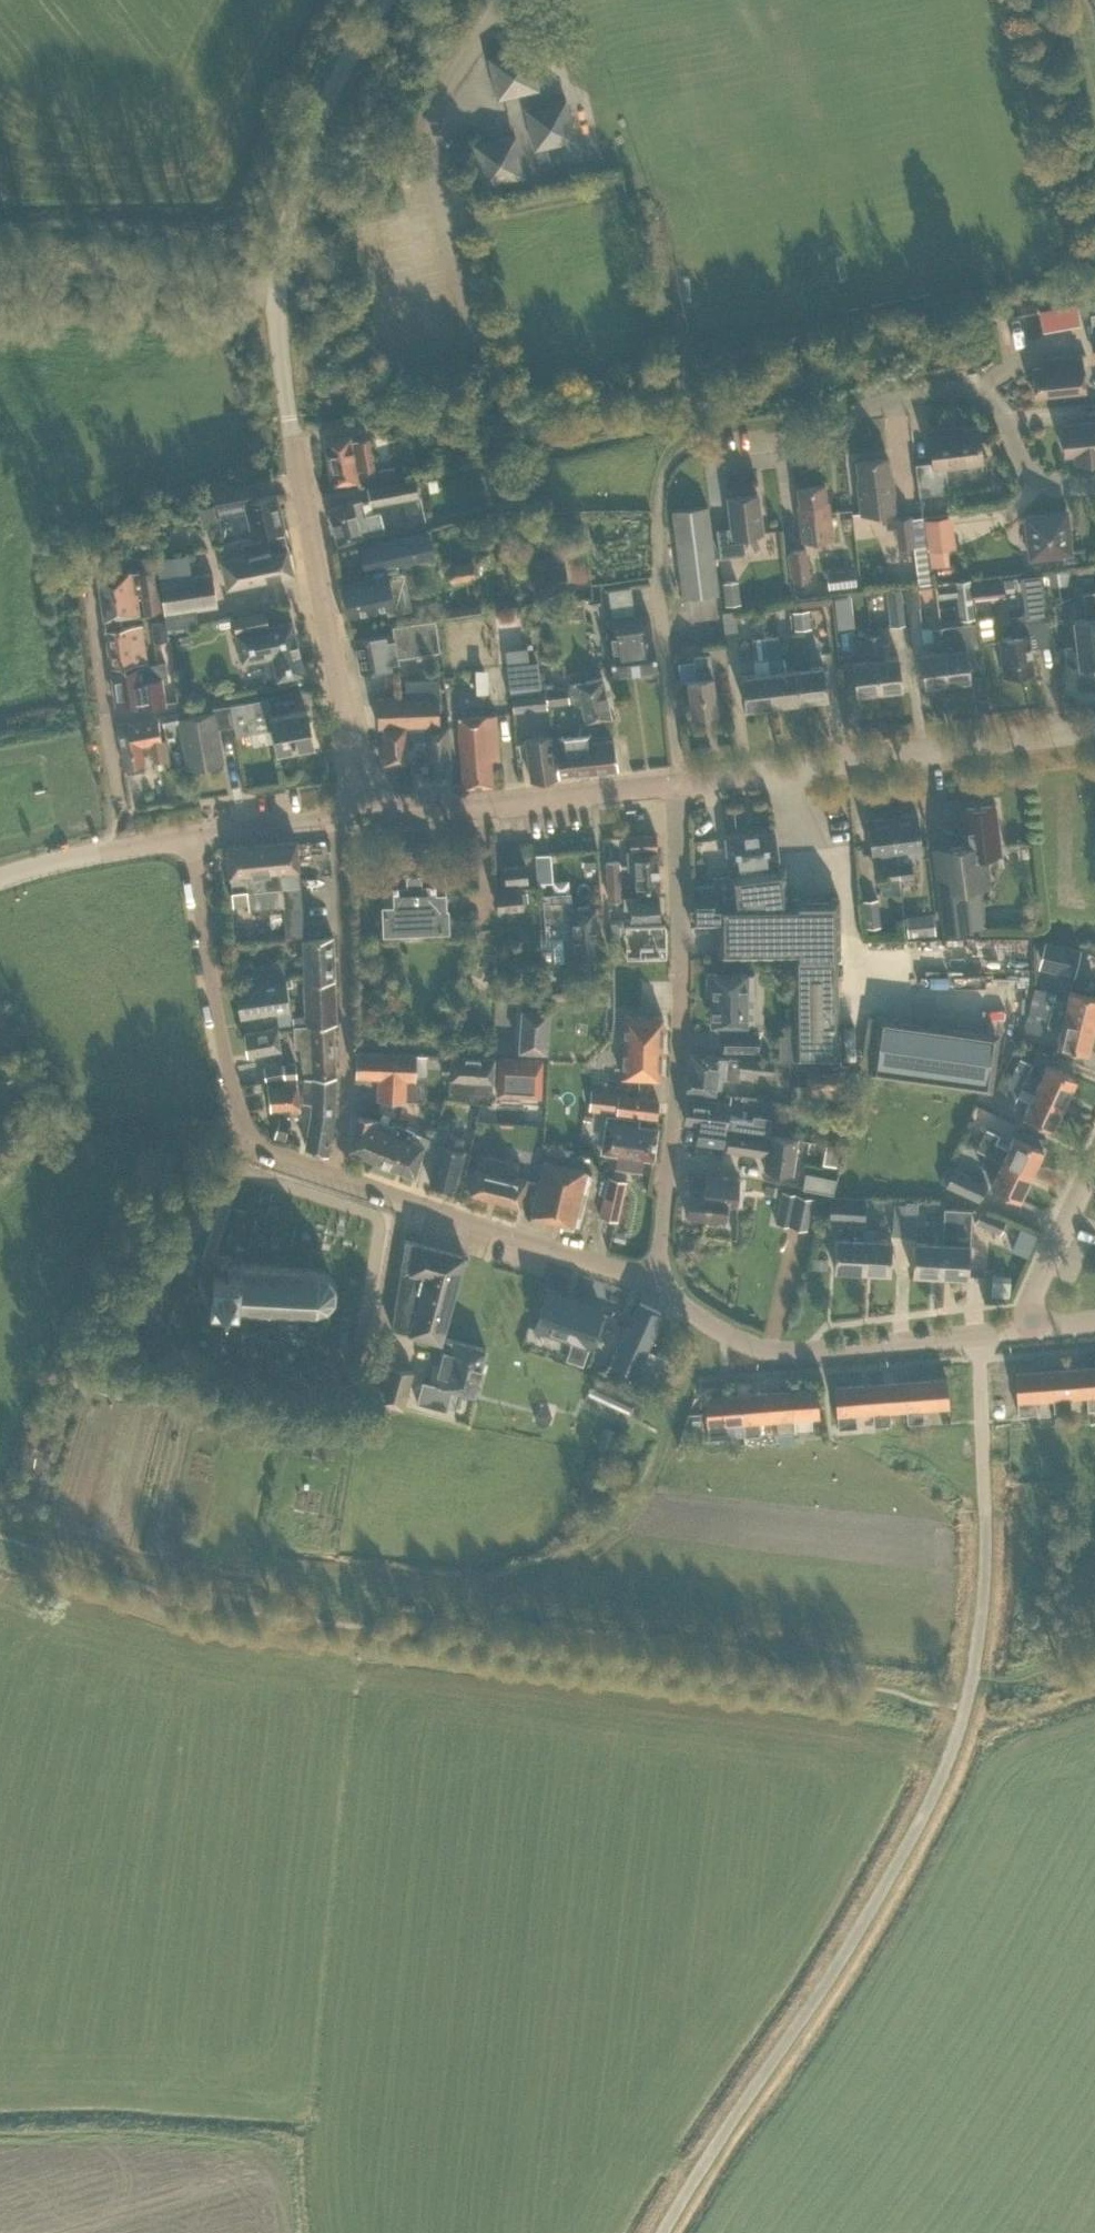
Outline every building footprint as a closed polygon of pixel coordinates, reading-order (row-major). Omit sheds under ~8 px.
[(530,48),(489,57),(498,98),(539,89),(530,48)] [(535,149),(576,139),(566,99),(526,108),(535,149)] [(483,185),(525,177),(516,136),(475,144),(483,185)] [(1064,306),(1042,310),(1045,328),(1067,324),(1064,306)] [(1032,368),(1035,396),(1085,391),(1081,355),(1050,358),(1051,366),(1032,368)] [(1072,453),(1073,462),(1094,460),(1094,421),(1061,425),(1064,454),(1072,453)] [(946,466),(982,462),(978,426),(947,430),(947,428),(929,430),(933,461),(915,463),(919,494),(949,490),(946,466)] [(350,435),(325,439),(333,484),(358,480),(356,469),(374,466),(369,437),(351,440),(350,435)] [(861,512),(883,510),(885,528),(895,526),(894,516),(897,515),(892,474),(890,475),(888,457),(857,461),(859,479),(857,479),(861,512)] [(394,467),(378,470),(380,481),(396,478),(394,467)] [(362,498),(328,508),(338,543),(385,529),(379,510),(373,511),(372,504),(419,493),(415,476),(368,486),(371,500),(363,502),(362,498)] [(430,490),(439,489),(437,478),(428,480),(430,490)] [(283,528),(275,493),(251,499),(247,484),(213,492),(219,516),(247,510),(253,535),(283,528)] [(824,484),(798,487),(800,505),(798,506),(802,539),(833,535),(829,502),(827,502),(824,484)] [(744,534),(762,532),(757,493),(728,496),(732,526),(716,528),(720,557),(746,554),(744,534)] [(539,506),(552,506),(552,495),(539,495),(539,506)] [(671,508),(683,598),(718,593),(707,504),(671,508)] [(1066,511),(1025,516),(1029,557),(1071,553),(1066,511)] [(160,521),(159,516),(154,514),(149,515),(147,520),(148,525),(152,527),(157,526),(160,521)] [(894,516),(895,526),(898,547),(915,545),(912,518),(911,514),(897,515),(894,516)] [(955,547),(951,516),(924,519),(928,550),(955,547)] [(344,584),(350,615),(386,607),(387,613),(412,608),(403,570),(399,571),(397,563),(432,555),(427,531),(362,546),(367,570),(372,569),(374,577),(344,584)] [(294,574),(284,532),(242,542),(245,555),(221,560),(227,589),(294,574)] [(136,547),(149,545),(147,534),(134,537),(136,547)] [(810,577),(806,548),(788,550),(792,580),(810,577)] [(564,551),(545,553),(548,579),(568,577),(564,551)] [(212,571),(190,574),(187,553),(156,558),(166,627),(197,622),(195,608),(217,605),(212,571)] [(448,565),(451,581),(474,577),(472,562),(448,565)] [(834,569),(836,586),(856,584),(854,566),(834,569)] [(919,584),(932,582),(930,567),(917,568),(919,584)] [(1047,581),(1071,579),(1069,567),(1046,569),(1047,581)] [(133,570),(98,575),(104,618),(120,616),(139,613),(136,593),(143,591),(146,610),(157,609),(152,569),(133,572),(133,570)] [(1029,633),(1027,620),(1048,617),(1043,574),(1020,577),(1025,613),(1009,615),(1012,635),(999,637),(1004,674),(1034,671),(1029,633)] [(726,604),(741,602),(738,579),(723,581),(726,604)] [(974,617),(969,579),(955,581),(959,618),(974,617)] [(919,606),(917,587),(904,588),(906,607),(919,606)] [(886,589),(891,624),(904,623),(900,588),(886,589)] [(1082,591),(1086,617),(1074,619),(1077,644),(1065,646),(1067,660),(1073,665),(1079,664),(1079,665),(1094,663),(1094,590),(1082,591)] [(834,597),(837,628),(851,626),(848,595),(834,597)] [(464,605),(465,613),(481,610),(480,603),(464,605)] [(557,608),(540,610),(543,627),(560,625),(557,608)] [(795,628),(811,626),(809,608),(793,610),(795,628)] [(304,672),(292,620),(269,625),(265,609),(233,616),(242,660),(272,654),(277,678),(304,672)] [(605,622),(614,675),(657,669),(648,615),(605,622)] [(120,616),(104,618),(106,629),(122,627),(120,616)] [(355,638),(361,671),(398,664),(397,654),(440,646),(435,617),(392,624),(393,632),(355,638)] [(962,623),(941,626),(947,681),(971,679),(967,647),(965,647),(962,623)] [(122,627),(106,629),(111,667),(147,662),(142,624),(122,627)] [(924,684),(947,681),(941,626),(932,627),(934,639),(935,651),(920,653),(924,684)] [(923,640),(934,639),(932,627),(921,628),(923,640)] [(792,633),(796,668),(800,700),(828,696),(824,665),(810,667),(805,631),(792,633)] [(880,633),(872,634),(879,690),(902,687),(898,656),(891,657),(889,642),(882,643),(880,633)] [(856,693),(879,690),(872,634),(864,635),(867,660),(852,661),(856,693)] [(764,636),(767,659),(767,660),(769,672),(772,703),(800,700),(796,668),(783,670),(778,635),(764,636)] [(754,661),(767,659),(764,636),(752,638),(754,661)] [(687,679),(692,713),(717,710),(709,654),(694,656),(696,678),(687,679)] [(756,673),(741,675),(745,707),(772,703),(769,672),(767,660),(755,661),(756,673)] [(111,669),(116,704),(135,701),(135,708),(166,703),(163,679),(168,678),(165,661),(111,669)] [(541,689),(537,662),(507,666),(510,693),(541,689)] [(581,704),(587,725),(613,718),(602,678),(569,686),(574,705),(581,704)] [(546,689),(548,704),(569,702),(567,686),(546,689)] [(511,694),(513,711),(547,707),(545,690),(511,694)] [(404,697),(377,698),(378,727),(383,726),(405,725),(426,725),(439,724),(438,695),(404,697)] [(230,704),(233,725),(235,735),(250,732),(273,728),(277,751),(313,744),(307,709),(272,715),(268,697),(244,702),(230,704)] [(216,728),(233,725),(230,704),(212,707),(213,712),(180,718),(188,766),(222,760),(216,728)] [(164,724),(179,722),(177,712),(162,714),(164,724)] [(463,787),(493,785),(491,758),(499,757),(496,714),(457,717),(460,746),(463,787)] [(164,739),(161,740),(157,716),(117,723),(124,765),(125,765),(126,772),(145,769),(143,762),(145,762),(144,754),(153,752),(154,760),(167,758),(164,739)] [(428,760),(411,760),(412,787),(451,785),(448,724),(439,724),(426,725),(427,739),(428,760)] [(405,725),(383,726),(385,763),(407,762),(406,740),(405,725)] [(591,732),(553,737),(558,776),(618,768),(614,739),(592,742),(591,732)] [(530,780),(558,776),(553,737),(553,734),(525,737),(530,780)] [(966,844),(934,848),(944,930),(970,927),(965,887),(978,886),(989,885),(985,854),(1001,853),(999,841),(995,804),(962,808),(966,844)] [(917,813),(893,816),(900,876),(913,875),(911,862),(914,861),(913,847),(921,846),(917,813)] [(886,878),(900,876),(893,816),(868,819),(872,852),(880,851),(882,865),(885,865),(886,878)] [(730,873),(714,875),(715,883),(695,885),(695,897),(717,897),(717,902),(788,900),(787,897),(783,866),(778,866),(778,860),(774,831),(725,837),(730,873)] [(607,874),(658,871),(656,834),(630,836),(630,849),(626,850),(627,867),(620,868),(619,860),(606,861),(607,874)] [(248,903),(249,908),(284,905),(287,936),(303,934),(300,892),(300,884),(297,840),(227,847),(230,876),(231,876),(232,889),(231,890),(233,905),(248,903)] [(584,866),(596,864),(595,852),(583,853),(584,866)] [(537,854),(539,881),(552,880),(550,853),(537,854)] [(525,864),(504,866),(506,881),(527,879),(525,864)] [(444,868),(382,871),(385,928),(447,925),(444,868)] [(659,893),(658,871),(607,874),(608,886),(619,885),(621,885),(621,878),(628,877),(629,895),(659,893)] [(620,898),(619,885),(608,886),(609,899),(620,898)] [(496,890),(497,911),(523,909),(521,888),(496,890)] [(595,907),(568,909),(567,889),(548,890),(548,897),(542,898),(544,939),(561,937),(570,937),(597,934),(595,907)] [(660,916),(659,893),(629,895),(623,896),(624,906),(630,906),(631,918),(660,916)] [(695,897),(690,897),(691,924),(717,923),(718,957),(793,956),(794,1059),(839,1058),(837,955),(839,955),(839,897),(787,897),(788,900),(717,902),(717,897),(695,897)] [(880,925),(877,898),(863,900),(866,926),(880,925)] [(906,916),(908,935),(935,932),(933,913),(906,916)] [(625,959),(667,957),(666,922),(624,924),(625,959)] [(544,939),(541,939),(544,999),(564,998),(563,980),(562,980),(560,961),(563,961),(599,958),(597,934),(570,937),(561,937),(544,939)] [(303,979),(306,1016),(306,1025),(333,1023),(336,1023),(335,935),(303,936),(305,979),(303,979)] [(1073,975),(1077,963),(1080,948),(1044,940),(1038,967),(1073,975)] [(255,983),(238,985),(242,1015),(264,1012),(264,1016),(274,1015),(274,1011),(275,1011),(277,1026),(292,1024),(284,962),(253,966),(255,983)] [(662,964),(613,965),(613,982),(663,981),(662,964)] [(707,973),(707,993),(711,993),(711,1007),(711,1024),(729,1024),(729,1030),(725,1030),(725,1048),(758,1048),(759,1030),(745,1030),(745,1024),(754,1024),(754,992),(747,992),(743,992),(743,973),(707,973)] [(1053,999),(1055,991),(1042,988),(1037,1009),(1094,1023),(1094,1019),(1094,995),(1071,989),(1067,1002),(1053,999)] [(519,1049),(546,1050),(549,1010),(543,1009),(544,1000),(523,998),(523,1007),(522,1008),(519,1049)] [(1087,1050),(1094,1023),(1037,1009),(1030,1007),(1025,1028),(1045,1033),(1047,1025),(1061,1028),(1057,1043),(1087,1050)] [(622,1076),(660,1077),(663,1016),(625,1014),(622,1076)] [(306,1016),(294,1017),(295,1025),(306,1025),(306,1016)] [(870,1071),(987,1087),(994,1033),(878,1016),(870,1071)] [(335,1068),(333,1023),(306,1025),(295,1025),(296,1045),(301,1044),(303,1070),(335,1068)] [(245,1032),(248,1054),(281,1048),(277,1027),(245,1032)] [(780,1036),(781,1058),(794,1058),(794,1035),(780,1036)] [(357,1051),(356,1075),(378,1076),(377,1097),(424,1099),(425,1077),(415,1076),(416,1054),(357,1051)] [(692,1052),(688,1089),(716,1091),(716,1086),(721,1086),(722,1076),(739,1078),(740,1069),(772,1072),(773,1061),(718,1056),(718,1055),(692,1052)] [(494,1057),(451,1055),(449,1090),(492,1092),(494,1057)] [(499,1057),(497,1095),(540,1097),(542,1059),(499,1057)] [(1075,1076),(1047,1063),(1041,1076),(1028,1071),(1032,1063),(1019,1057),(1010,1077),(1064,1102),(1075,1076)] [(296,1061),(285,1062),(286,1076),(297,1075),(296,1061)] [(286,1076),(285,1062),(264,1066),(266,1080),(282,1076),(286,1076)] [(794,1071),(795,1064),(782,1063),(782,1070),(794,1071)] [(836,1089),(838,1070),(807,1066),(796,1065),(794,1083),(805,1084),(805,1085),(836,1089)] [(311,1111),(305,1145),(328,1152),(334,1114),(336,1076),(304,1078),(303,1100),(311,1100),(311,1111)] [(1029,1100),(1023,1114),(1052,1127),(1064,1102),(1010,1077),(1001,1096),(1013,1102),(1017,1095),(1029,1100)] [(267,1081),(270,1109),(280,1107),(281,1113),(276,1135),(285,1138),(291,1116),(292,1111),(300,1110),(299,1105),(295,1079),(267,1081)] [(11,1102),(25,1096),(19,1083),(5,1089),(11,1102)] [(592,1088),(590,1108),(593,1108),(657,1115),(658,1098),(617,1094),(617,1091),(592,1088)] [(687,1097),(685,1121),(699,1122),(696,1140),(723,1144),(725,1126),(768,1131),(770,1115),(753,1113),(752,1119),(728,1115),(729,1102),(687,1097)] [(593,1108),(590,1108),(585,1107),(584,1118),(592,1119),(593,1108)] [(348,1150),(414,1175),(423,1144),(430,1147),(433,1137),(396,1123),(396,1125),(375,1117),(358,1115),(348,1150)] [(602,1151),(653,1158),(657,1127),(639,1125),(640,1120),(607,1115),(602,1151)] [(440,1142),(429,1180),(454,1187),(464,1149),(461,1148),(464,1136),(447,1131),(448,1126),(437,1123),(433,1140),(440,1142)] [(995,1141),(999,1133),(986,1128),(977,1148),(985,1151),(1031,1172),(1042,1147),(1014,1134),(1008,1147),(995,1141)] [(730,1129),(728,1149),(765,1154),(764,1167),(793,1171),(797,1138),(730,1129)] [(835,1163),(839,1145),(825,1143),(822,1161),(835,1163)] [(996,1172),(991,1184),(1019,1198),(1031,1172),(985,1151),(979,1163),(996,1172)] [(469,1192),(493,1198),(504,1158),(486,1154),(483,1168),(475,1166),(469,1192)] [(504,1158),(493,1198),(520,1205),(526,1177),(515,1175),(519,1162),(504,1158)] [(529,1213),(574,1226),(587,1170),(543,1159),(529,1213)] [(987,1182),(954,1167),(946,1184),(979,1199),(987,1182)] [(799,1185),(829,1193),(833,1177),(803,1170),(799,1185)] [(689,1188),(686,1215),(726,1218),(728,1199),(737,1200),(739,1177),(706,1174),(704,1190),(689,1188)] [(599,1215),(617,1220),(626,1180),(608,1176),(599,1215)] [(788,1225),(806,1229),(813,1198),(795,1194),(788,1225)] [(834,1268),(862,1269),(865,1209),(866,1196),(830,1195),(829,1219),(849,1220),(848,1236),(836,1236),(834,1268)] [(890,1199),(889,1235),(912,1235),(913,1200),(890,1199)] [(968,1275),(970,1209),(944,1208),(943,1213),(940,1273),(968,1275)] [(878,1210),(865,1209),(862,1269),(890,1271),(891,1239),(877,1238),(878,1210)] [(1000,1232),(1005,1220),(981,1209),(975,1221),(1000,1232)] [(913,1240),(912,1272),(940,1273),(943,1213),(930,1213),(929,1240),(913,1240)] [(465,1254),(405,1239),(391,1327),(409,1329),(409,1332),(441,1340),(443,1335),(465,1254)] [(212,1295),(211,1306),(315,1312),(327,1307),(335,1297),(336,1285),(329,1275),(319,1269),(230,1263),(230,1259),(227,1256),(218,1255),(215,1258),(214,1269),(212,1295)] [(1009,1295),(1010,1274),(992,1273),(991,1294),(1009,1295)] [(535,1326),(535,1327),(572,1339),(566,1357),(582,1363),(588,1345),(589,1345),(601,1309),(547,1291),(535,1326)] [(664,1312),(637,1300),(610,1361),(636,1372),(664,1312)] [(422,1377),(416,1400),(446,1408),(452,1386),(474,1392),(486,1347),(443,1335),(441,1340),(430,1380),(422,1377)] [(379,1401),(403,1408),(413,1371),(389,1364),(379,1401)] [(1087,1394),(1088,1407),(1094,1407),(1094,1366),(1085,1367),(1087,1394)] [(1069,1396),(1087,1394),(1085,1367),(1051,1369),(1053,1397),(1054,1410),(1070,1408),(1069,1396)] [(1053,1397),(1051,1369),(1015,1372),(1018,1412),(1037,1411),(1036,1398),(1053,1397)] [(629,1410),(636,1393),(595,1375),(584,1399),(616,1414),(620,1406),(629,1410)] [(904,1381),(906,1408),(908,1421),(924,1420),(925,1420),(924,1407),(949,1405),(947,1378),(904,1381)] [(890,1409),(906,1408),(904,1381),(871,1383),(873,1411),(874,1424),(891,1423),(890,1409)] [(856,1412),(873,1411),(871,1383),(835,1386),(838,1427),(857,1425),(856,1412)] [(774,1391),(776,1417),(777,1431),(790,1430),(794,1429),(793,1416),(819,1414),(817,1387),(774,1391)] [(760,1419),(776,1417),(774,1391),(741,1393),(743,1420),(744,1434),(761,1432),(760,1419)] [(743,1420),(741,1393),(705,1396),(708,1436),(726,1435),(725,1422),(743,1420)] [(925,1434),(924,1420),(908,1421),(909,1435),(925,1434)] [(778,1440),(791,1439),(790,1430),(777,1431),(778,1440)]
